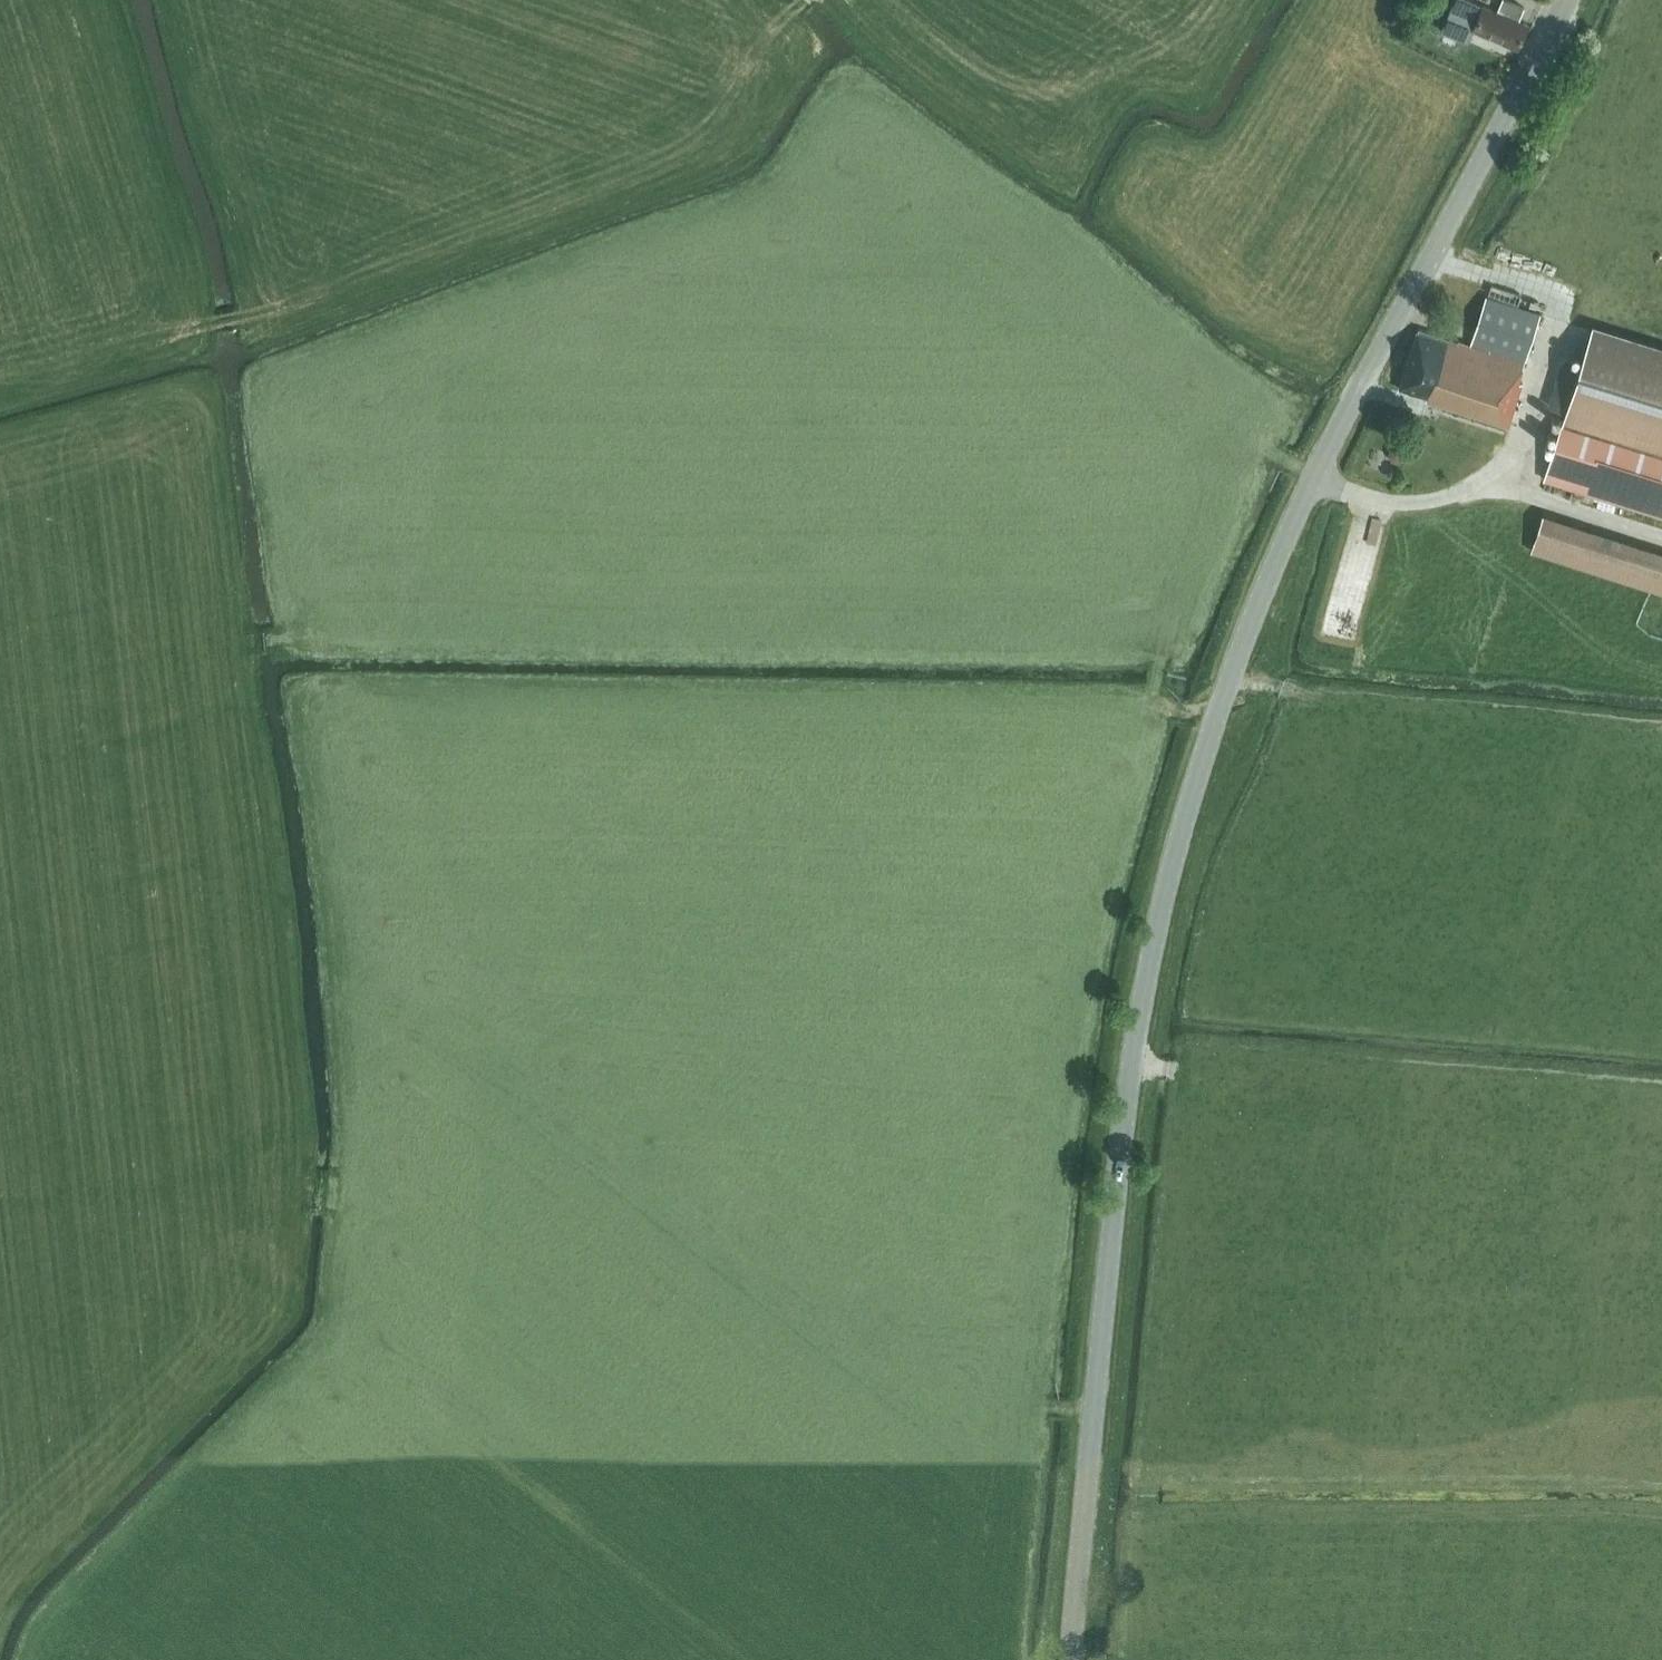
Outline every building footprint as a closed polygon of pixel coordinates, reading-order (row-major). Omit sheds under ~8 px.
[(1498,11),(1484,5),(1483,6),(1470,0),(1464,0),(1455,20),(1474,28),(1474,29),(1518,47),(1528,23),(1519,20),(1525,7),(1508,0),(1502,0),(1498,11)] [(1490,348),(1497,351),(1525,359),(1540,312),(1486,294),(1470,342),(1490,348)] [(1507,427),(1521,382),(1518,381),(1525,360),(1497,351),(1490,348),(1489,351),(1418,328),(1399,388),(1426,396),(1425,400),(1507,427)] [(1592,330),(1546,478),(1661,514),(1661,352),(1592,330)] [(1532,549),(1661,591),(1661,551),(1543,513),(1532,549)]
